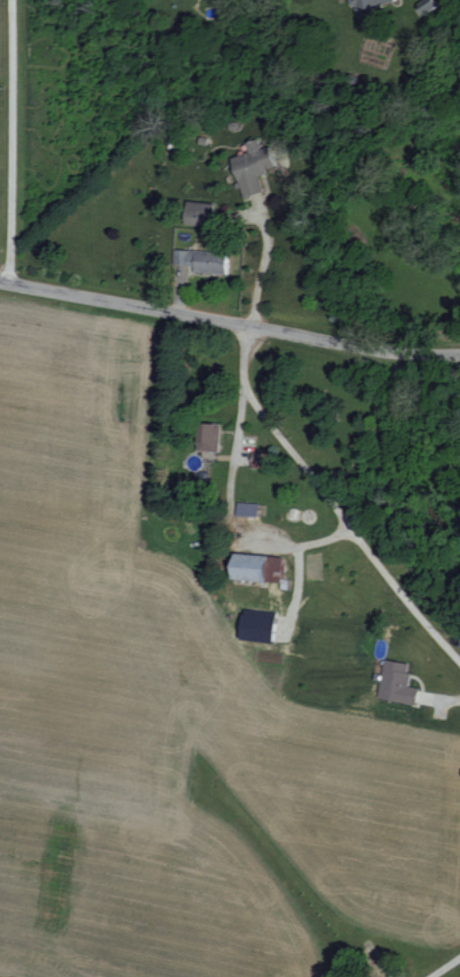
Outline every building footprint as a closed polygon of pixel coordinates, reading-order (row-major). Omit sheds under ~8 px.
[(395,0),(351,0),(352,6),(356,6),(359,23),(380,19),(377,5),(396,2),(395,0)] [(231,156),(244,197),(264,191),(259,175),(278,169),(267,135),(246,142),(248,151),(231,156)] [(210,218),(199,218),(199,210),(188,211),(189,225),(210,224),(210,218)] [(228,251),(174,249),(174,264),(193,265),(193,272),(227,273),(228,251)] [(221,423),(200,423),(199,451),(220,452),(221,423)] [(236,515),(258,516),(258,503),(236,503),(236,515)] [(235,580),(281,581),(282,555),(236,554),(235,580)] [(240,639),(273,644),(278,613),(245,608),(240,639)] [(416,705),(420,688),(407,685),(412,664),(385,659),(377,697),(416,705)]
